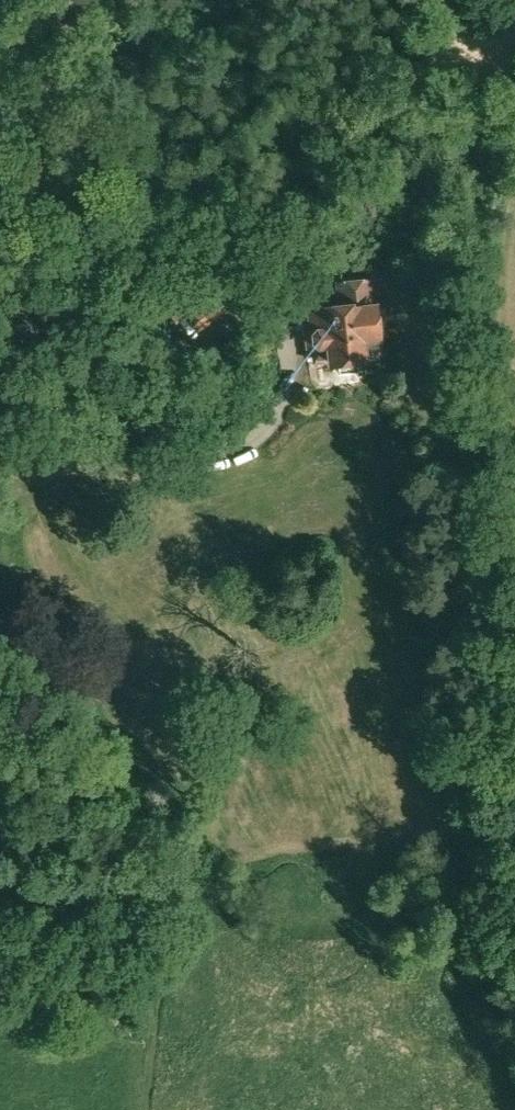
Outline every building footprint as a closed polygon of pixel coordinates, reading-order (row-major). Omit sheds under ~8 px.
[(441,239),(429,241),(432,259),(444,257),(441,239)] [(178,300),(184,308),(200,330),(257,290),(236,260),(178,300)] [(340,309),(311,311),(315,348),(330,347),(331,364),(338,369),(338,371),(340,371),(340,369),(357,367),(357,369),(359,369),(359,367),(365,360),(380,358),(378,334),(385,334),(383,313),(376,313),(373,280),(338,283),(340,309)]
